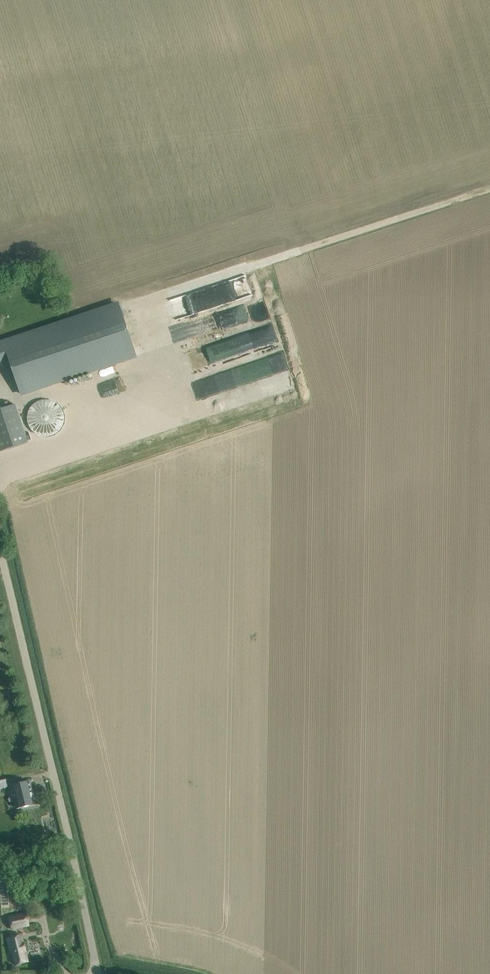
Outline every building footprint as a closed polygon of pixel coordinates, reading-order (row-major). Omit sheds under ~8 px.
[(0,341),(0,360),(3,368),(11,365),(21,397),(138,358),(122,312),(119,302),(0,341)] [(214,312),(218,327),(247,319),(243,305),(214,312)] [(63,424),(64,419),(63,414),(61,409),(58,405),(53,402),(48,401),(43,401),(38,402),(34,405),(31,409),(28,414),(28,419),(28,424),(31,429),(34,433),(38,435),(43,437),(48,437),(53,435),(58,433),(61,429),(63,424)] [(28,443),(16,405),(0,410),(0,452),(28,443)] [(30,782),(12,786),(17,808),(35,804),(30,782)] [(19,871),(14,872),(16,878),(21,877),(23,884),(30,882),(29,875),(34,874),(33,868),(27,870),(25,862),(18,864),(19,871)] [(44,885),(36,886),(38,896),(46,894),(44,885)] [(10,917),(9,917),(12,929),(20,928),(29,925),(26,913),(10,917)] [(16,965),(28,962),(22,935),(7,938),(11,953),(13,953),(16,965)]
